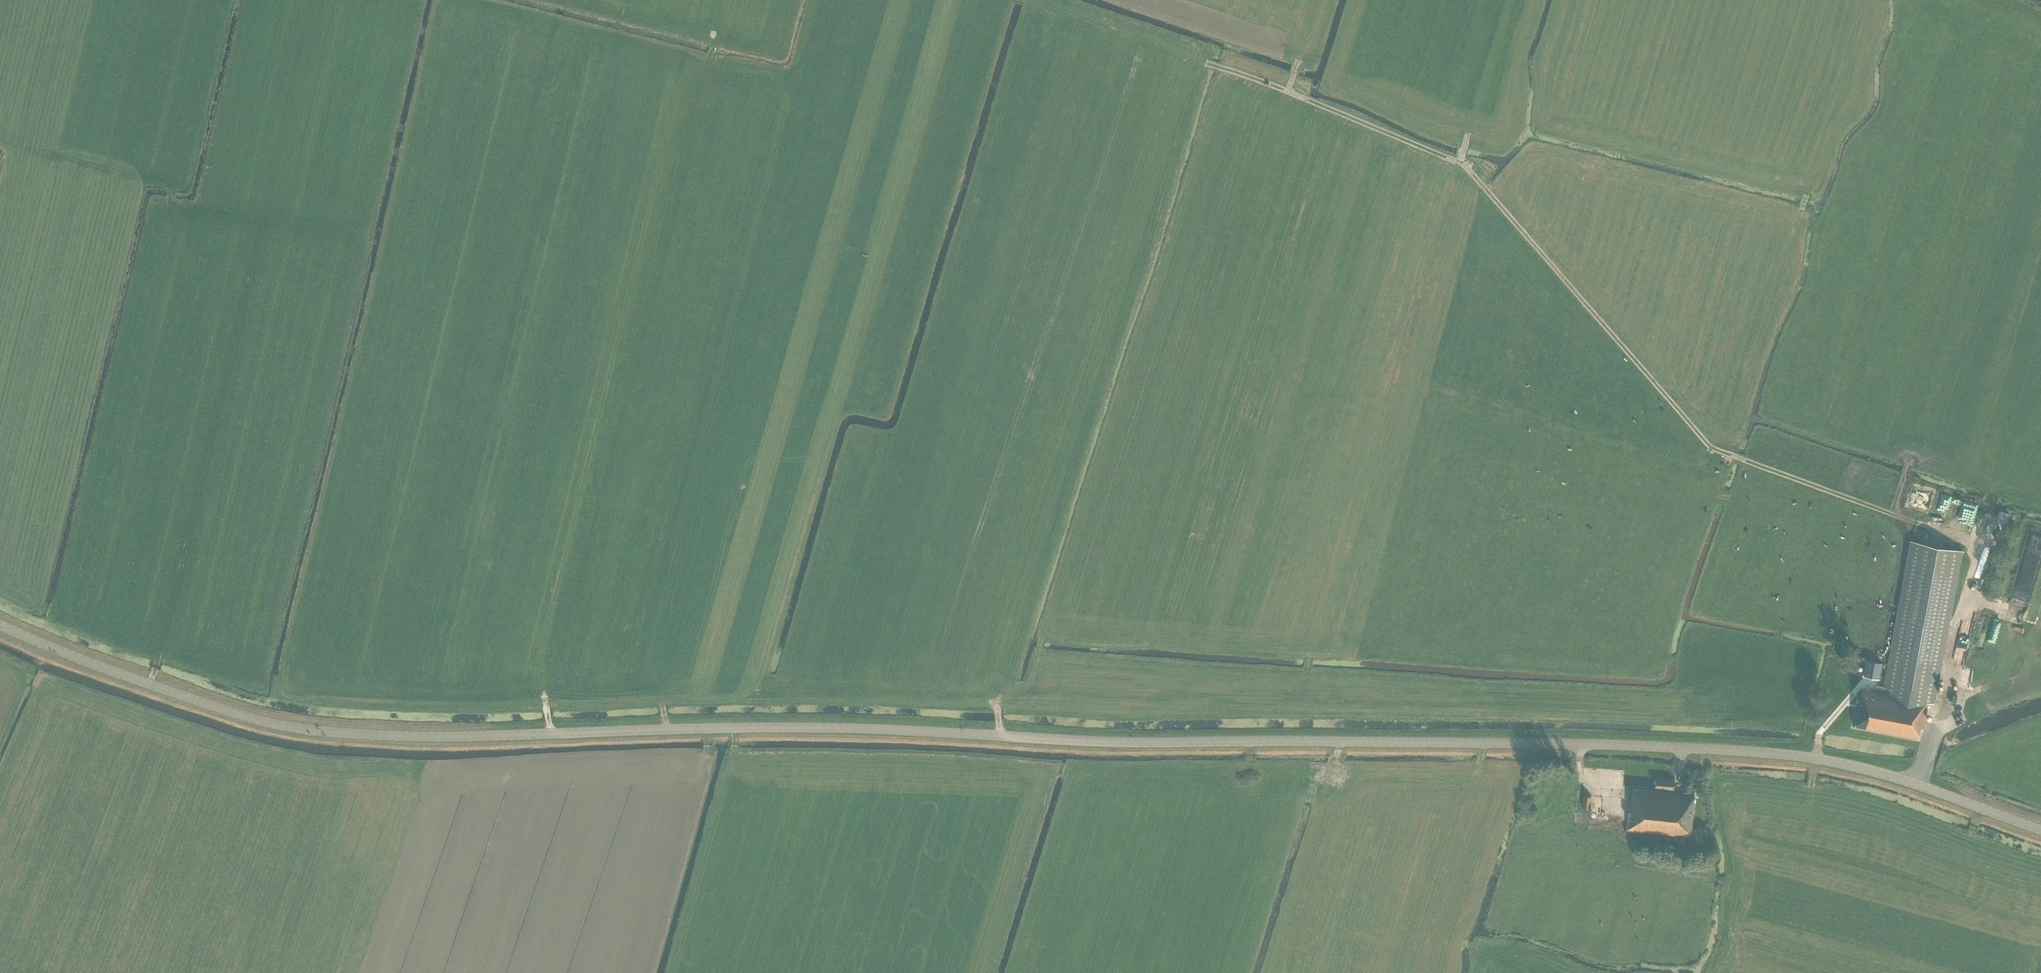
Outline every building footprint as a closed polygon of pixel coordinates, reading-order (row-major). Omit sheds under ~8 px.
[(1961,550),(1911,541),(1898,617),(1885,686),(1876,684),(1875,691),(1862,688),(1855,726),(1919,738),(1921,729),(1923,729),(1931,691),(1935,692),(1947,626),(1961,550)] [(1883,663),(1867,660),(1863,676),(1880,679),(1883,663)] [(1655,788),(1674,789),(1675,781),(1656,779),(1655,788)] [(1626,830),(1691,836),(1694,795),(1633,789),(1632,799),(1629,799),(1626,830)] [(1582,808),(1591,808),(1592,796),(1584,796),(1582,808)]
